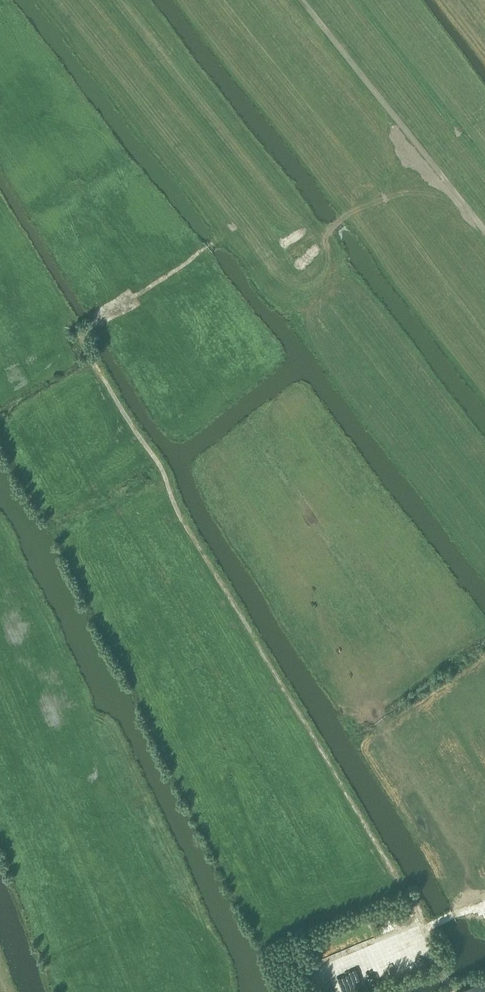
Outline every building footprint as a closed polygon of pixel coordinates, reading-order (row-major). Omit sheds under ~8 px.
[(462,989),(456,991),(484,991),(484,987),(482,980),(462,989)]
